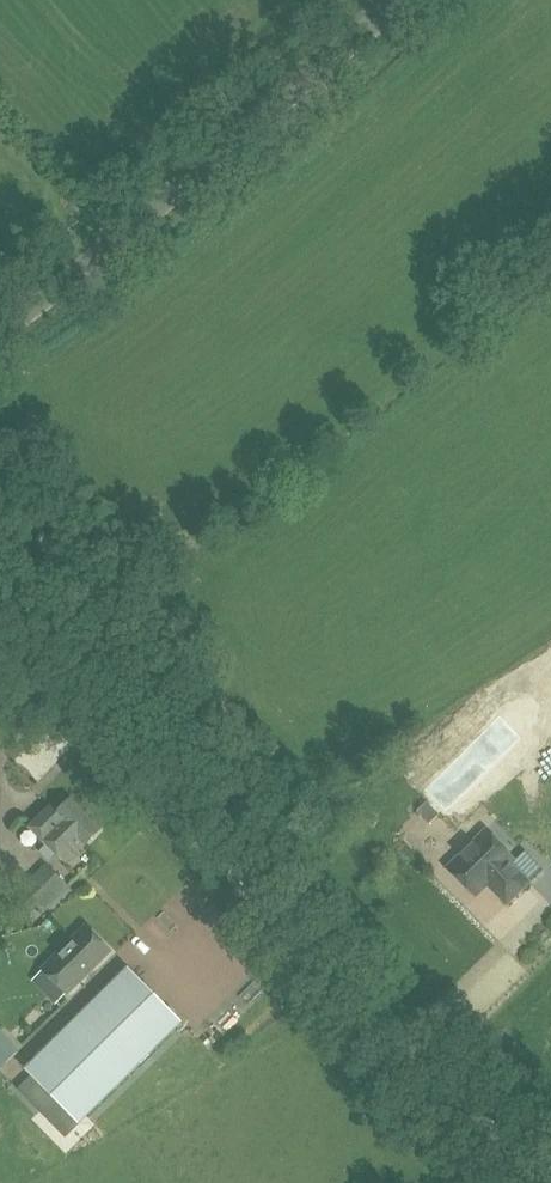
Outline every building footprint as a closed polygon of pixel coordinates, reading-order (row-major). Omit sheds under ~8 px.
[(518,732),(496,709),(420,782),(442,804),(518,732)] [(29,827),(66,866),(103,830),(73,799),(57,814),(50,807),(29,827)] [(489,885),(508,905),(530,883),(521,873),(525,869),(487,830),(449,868),(477,897),(489,885)] [(21,890),(45,914),(55,903),(69,889),(46,866),(32,879),(21,890)] [(68,994),(112,951),(88,925),(44,968),(68,994)] [(63,1105),(81,1123),(183,1023),(129,968),(27,1069),(32,1074),(63,1105)] [(0,1031),(0,1068),(19,1050),(0,1031)] [(63,1105),(32,1074),(18,1088),(49,1119),(63,1105)]
